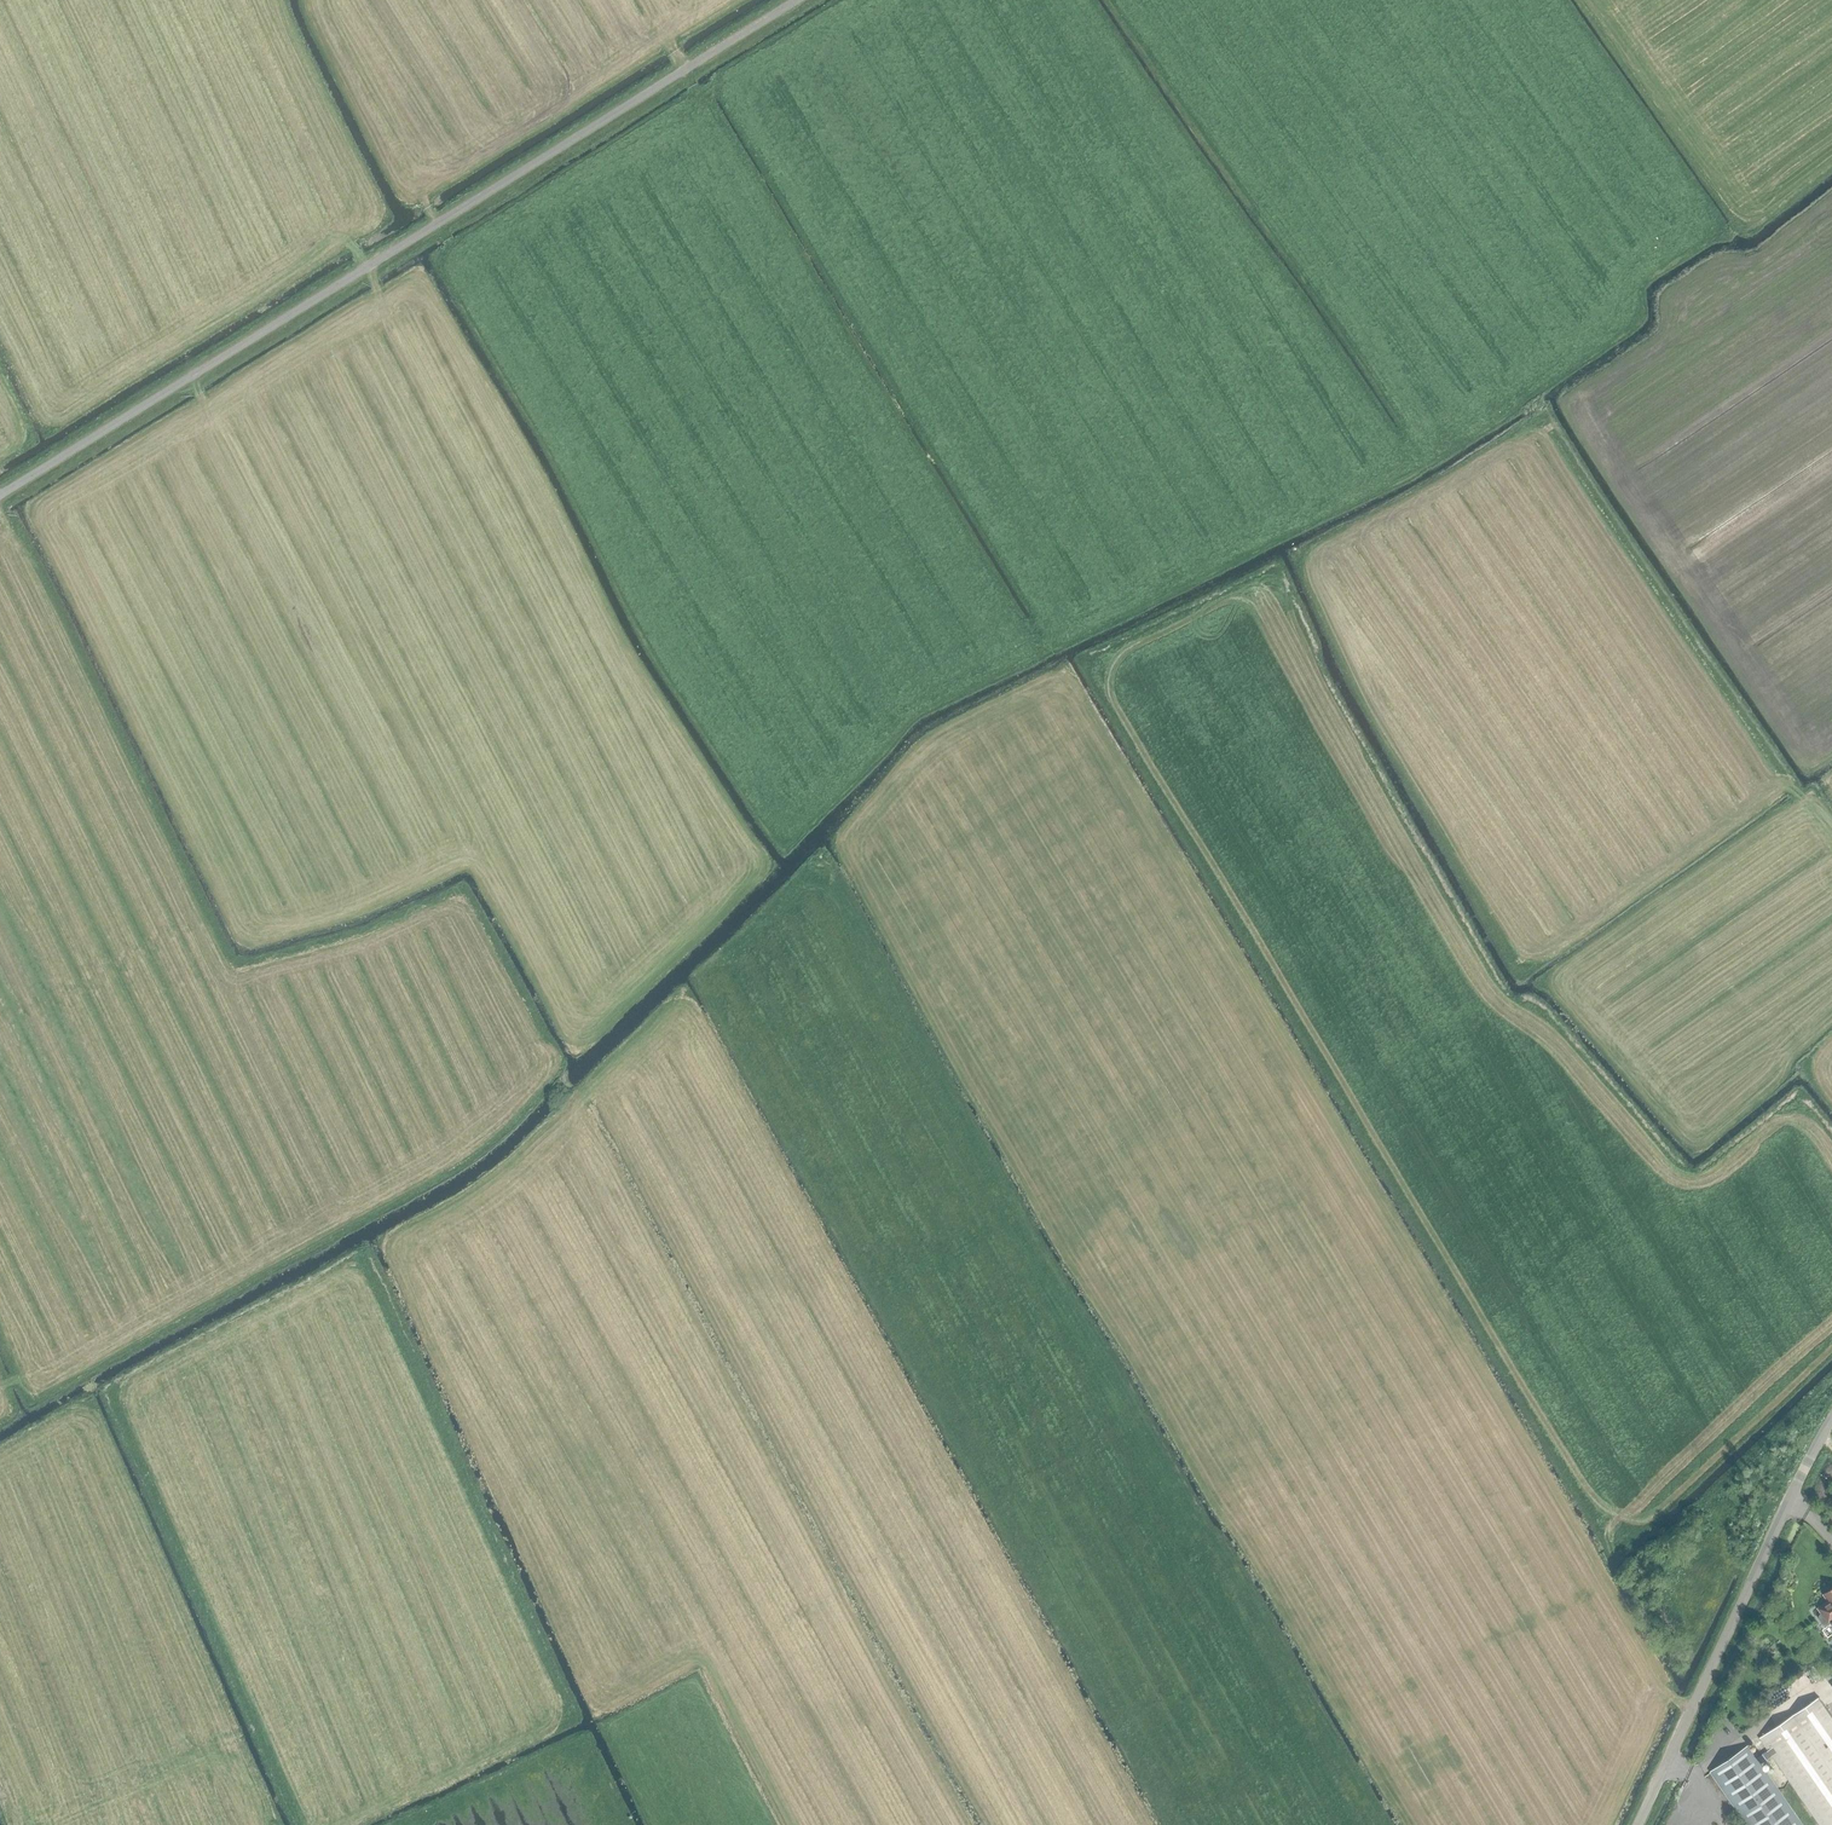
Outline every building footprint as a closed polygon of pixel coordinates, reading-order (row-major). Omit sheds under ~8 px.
[(1819,1613),(1818,1616),(1818,1618),(1823,1625),(1828,1622),(1828,1621),(1831,1627),(1831,1589),(1824,1594),(1829,1601),(1819,1608),(1821,1612),(1819,1613)] [(1807,1669),(1815,1682),(1821,1678),(1813,1665),(1807,1669)] [(1818,1697),(1759,1738),(1819,1824),(1831,1824),(1831,1717),(1818,1697)] [(1748,1824),(1802,1824),(1747,1746),(1711,1771),(1748,1824)]
